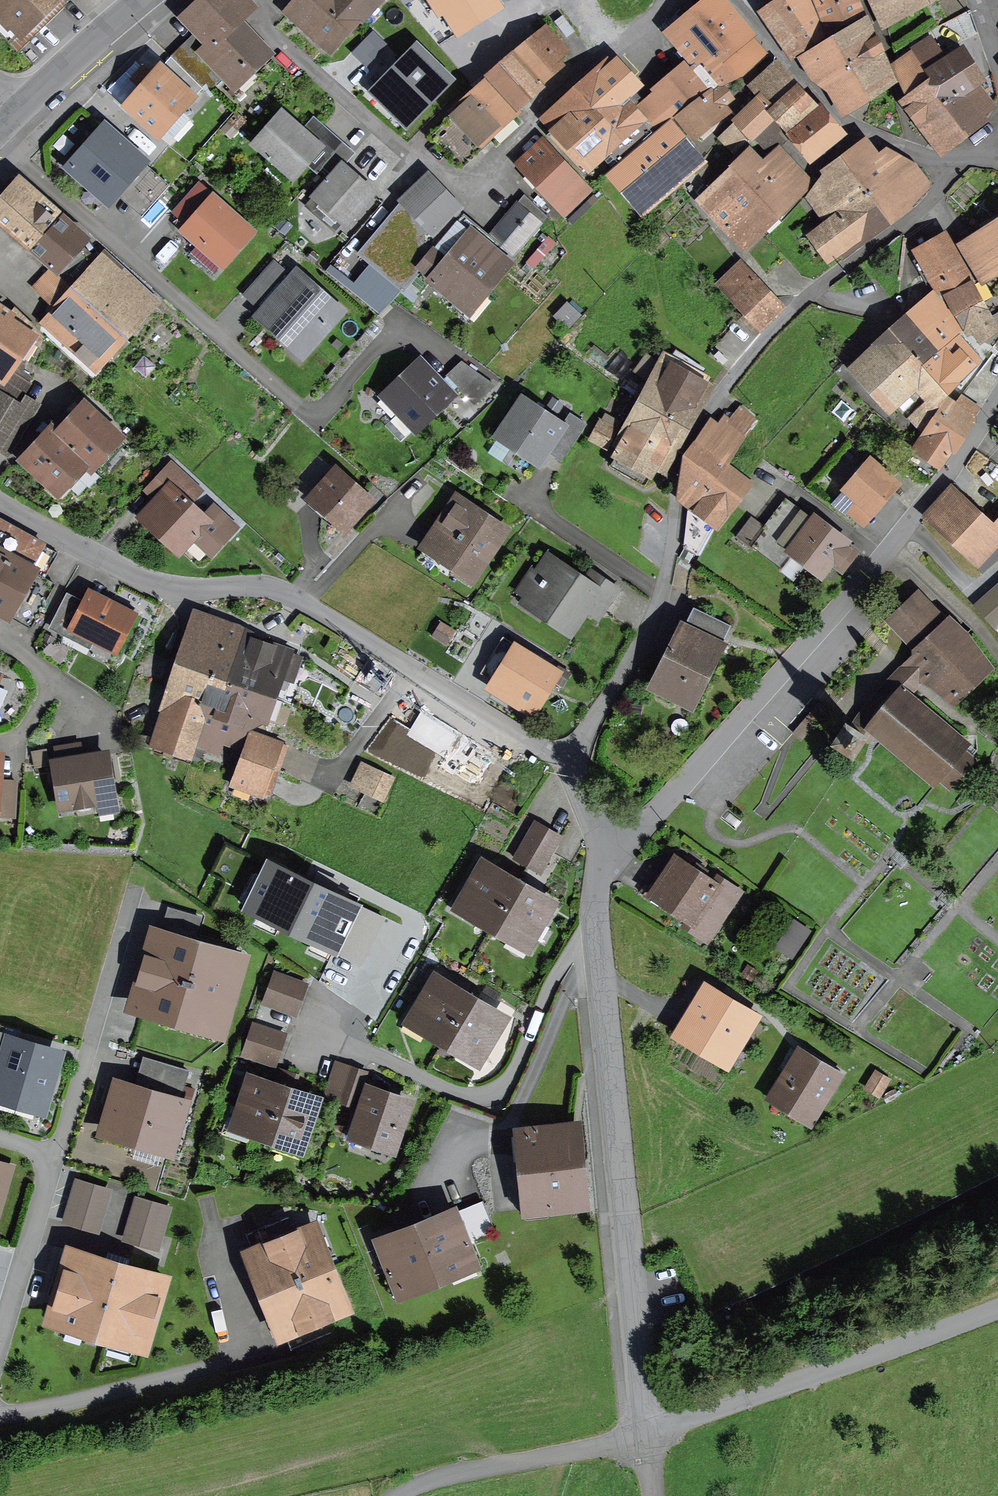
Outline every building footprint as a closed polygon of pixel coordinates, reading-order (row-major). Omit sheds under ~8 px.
[(0,7),(0,32),(14,46),(60,1),(59,0),(0,0),(0,7)] [(235,85),(267,54),(236,21),(251,7),(244,0),(204,0),(185,18),(198,31),(211,44),(203,52),(225,75),(235,85)] [(358,20),(359,21),(378,0),(309,0),(295,15),(320,37),(316,42),(328,53),(358,20)] [(421,23),(458,0),(402,0),(421,23)] [(720,0),(713,0),(707,6),(738,43),(748,34),(720,0)] [(792,56),(814,41),(786,0),(782,0),(780,2),(764,14),(792,56)] [(855,8),(860,6),(858,0),(817,0),(820,8),(815,9),(810,0),(786,0),(814,41),(830,30),(859,16),(855,8)] [(885,19),(920,0),(875,0),(885,19)] [(489,72),(514,53),(544,26),(526,3),(465,49),(485,73),(472,82),(473,83),(487,73),(489,72)] [(729,51),(725,55),(732,64),(746,52),(747,54),(759,44),(749,33),(748,34),(738,43),(707,6),(692,18),(708,37),(711,34),(729,51)] [(712,91),(722,86),(741,78),(732,64),(725,55),(729,51),(711,34),(708,37),(692,18),(673,34),(699,65),(688,74),(684,71),(660,92),(677,112),(678,113),(680,115),(712,91)] [(833,42),(865,91),(889,75),(879,48),(867,23),(833,42)] [(555,55),(565,46),(546,25),(514,53),(539,82),(561,64),(555,55)] [(205,83),(211,89),(225,75),(203,52),(211,44),(198,31),(172,57),(201,86),(205,83)] [(421,34),(365,87),(408,132),(464,79),(421,34)] [(846,105),(845,102),(865,91),(833,42),(805,59),(816,79),(820,76),(835,99),(837,98),(843,107),(846,105)] [(943,63),(930,42),(913,53),(965,125),(990,106),(974,85),(980,81),(966,58),(938,76),(934,69),(943,63)] [(750,64),(765,51),(759,44),(747,54),(746,52),(732,64),(741,78),(753,67),(750,64)] [(487,73),(473,83),(480,91),(494,78),(517,107),(530,95),(528,92),(539,82),(514,53),(489,72),(487,73)] [(904,104),(936,147),(965,125),(913,53),(897,63),(908,78),(902,82),(911,99),(904,104)] [(127,107),(159,137),(202,87),(172,58),(154,78),(143,69),(134,79),(144,88),(127,107)] [(549,120),(570,142),(601,120),(624,102),(632,94),(629,90),(633,86),(624,76),(630,70),(620,58),(549,120)] [(774,64),(751,84),(761,96),(772,109),(785,99),(797,88),(795,88),(774,64)] [(523,122),(513,111),(517,107),(494,78),(480,91),(454,114),(458,118),(434,139),(431,135),(430,136),(456,164),(486,136),(496,147),(523,122)] [(720,106),(731,97),(722,86),(712,91),(680,115),(676,119),(689,135),(723,110),(720,106)] [(807,108),(812,105),(797,88),(785,99),(799,115),(807,108)] [(641,108),(658,128),(677,112),(660,92),(641,108)] [(719,139),(733,153),(753,135),(758,131),(770,119),(777,115),(776,114),(772,109),(761,96),(719,139)] [(777,115),(789,129),(791,133),(813,115),(807,108),(799,115),(785,99),(772,109),(776,114),(777,115)] [(643,122),(624,102),(601,120),(618,139),(627,149),(614,162),(615,164),(643,139),(635,130),(643,122)] [(843,138),(820,110),(813,115),(791,133),(812,158),(821,150),(824,153),(843,138)] [(282,113),(255,144),(293,177),(319,147),(282,113)] [(765,147),(772,145),(789,129),(777,115),(770,119),(758,131),(753,135),(765,147)] [(601,120),(570,142),(563,149),(583,171),(618,139),(601,120)] [(69,166),(109,201),(143,162),(104,127),(69,166)] [(675,176),(672,173),(680,168),(678,165),(692,153),(674,131),(652,149),(647,144),(615,170),(642,203),(675,176)] [(329,171),(353,151),(344,139),(319,159),(329,171)] [(540,184),(558,167),(561,164),(541,144),(521,163),(540,184)] [(879,161),(867,145),(848,159),(859,173),(855,177),(886,217),(929,185),(916,168),(901,180),(884,157),(879,161)] [(759,168),(747,156),(733,170),(775,214),(807,185),(776,152),(759,168)] [(812,236),(828,258),(886,217),(855,177),(859,173),(848,159),(835,168),(832,174),(837,179),(827,186),(839,207),(830,212),(835,219),(812,236)] [(342,166),(315,196),(346,223),(372,193),(342,166)] [(566,212),(584,196),(558,167),(540,184),(566,212)] [(713,214),(742,245),(775,214),(733,170),(712,192),(723,204),(713,214)] [(360,253),(403,289),(421,267),(464,216),(427,178),(405,199),(360,253)] [(75,290),(76,289),(67,281),(81,264),(74,257),(83,247),(78,242),(83,237),(21,182),(0,206),(0,220),(30,247),(27,249),(51,269),(75,290)] [(548,217),(525,196),(517,205),(539,223),(541,224),(548,217)] [(223,263),(250,233),(212,199),(185,229),(223,263)] [(491,250),(506,262),(539,223),(517,205),(487,242),(493,247),(491,250)] [(433,279),(467,308),(506,262),(491,250),(493,247),(487,242),(462,220),(465,217),(464,216),(421,267),(434,278),(433,279)] [(997,270),(997,228),(965,247),(983,279),(997,270)] [(945,297),(958,317),(981,303),(945,238),(932,245),(949,275),(942,279),(951,294),(945,297)] [(913,261),(928,287),(942,279),(949,275),(932,245),(918,253),(921,257),(913,261)] [(76,289),(75,290),(122,333),(151,301),(107,261),(94,276),(91,273),(76,289)] [(732,300),(760,332),(783,311),(739,264),(716,286),(730,301),(732,300)] [(56,332),(91,366),(122,333),(75,290),(51,269),(33,288),(58,311),(60,308),(70,317),(56,332)] [(263,314),(304,350),(339,310),(298,275),(263,314)] [(934,347),(939,344),(965,329),(958,317),(945,297),(941,299),(939,296),(910,320),(934,347)] [(980,340),(996,329),(981,303),(958,317),(965,329),(967,333),(973,330),(980,340)] [(0,317),(0,343),(18,355),(36,330),(28,323),(21,332),(13,326),(16,323),(11,320),(8,319),(4,320),(0,317)] [(898,401),(915,420),(944,393),(917,361),(934,347),(910,320),(854,370),(890,409),(898,401)] [(977,360),(957,335),(939,344),(934,347),(917,361),(944,393),(973,366),(977,360)] [(12,366),(18,355),(0,343),(0,390),(20,401),(30,376),(12,366)] [(700,375),(672,358),(646,404),(685,427),(708,386),(697,380),(700,375)] [(416,429),(452,395),(420,361),(384,395),(416,429)] [(474,405),(495,385),(462,361),(447,376),(474,405)] [(13,416),(20,404),(0,392),(0,437),(13,416)] [(20,404),(13,416),(24,422),(34,406),(23,399),(21,402),(20,404)] [(499,435),(539,461),(562,426),(523,400),(499,435)] [(654,468),(659,471),(685,427),(646,404),(610,465),(644,485),(654,468)] [(61,426),(64,429),(58,436),(90,466),(117,436),(84,405),(72,419),(69,416),(61,426)] [(930,479),(943,464),(972,421),(953,407),(945,418),(940,415),(918,447),(921,449),(917,454),(914,452),(907,463),(930,479)] [(723,434),(711,426),(699,443),(724,462),(756,418),(740,408),(723,434)] [(591,434),(612,447),(626,425),(604,412),(591,434)] [(7,450),(24,422),(13,416),(0,437),(0,446),(7,450)] [(64,482),(85,461),(58,436),(51,430),(44,438),(41,435),(32,445),(35,447),(24,459),(49,483),(44,489),(55,499),(62,498),(71,489),(64,482)] [(722,521),(739,497),(735,494),(713,478),(722,464),(724,462),(699,443),(688,458),(684,493),(722,521)] [(870,462),(847,489),(872,510),(895,484),(870,462)] [(735,494),(745,480),(722,464),(713,478),(735,494)] [(210,552),(224,537),(187,503),(198,491),(171,466),(151,487),(162,497),(143,517),(178,550),(192,535),(210,552)] [(310,498),(344,529),(370,500),(336,470),(310,498)] [(950,490),(927,514),(955,541),(979,516),(950,490)] [(503,530),(458,500),(420,557),(447,575),(455,563),(472,575),(503,530)] [(808,524),(783,506),(766,529),(756,542),(782,562),(789,551),(821,576),(831,562),(841,570),(855,551),(845,544),(847,541),(814,516),(808,524)] [(991,527),(979,516),(955,541),(978,564),(976,567),(982,573),(997,558),(997,523),(991,527)] [(739,537),(752,547),(756,542),(766,529),(752,519),(739,537)] [(3,617),(7,609),(32,624),(54,584),(29,570),(34,560),(50,568),(58,553),(0,520),(0,615),(3,617)] [(587,596),(603,606),(616,589),(591,572),(584,583),(549,559),(538,576),(542,579),(527,602),(569,631),(583,610),(584,606),(581,603),(587,596)] [(997,623),(997,583),(975,598),(993,626),(997,623)] [(65,598),(51,625),(64,632),(69,623),(74,625),(73,628),(115,649),(132,615),(90,594),(83,608),(65,598)] [(953,702),(989,668),(965,635),(948,620),(940,627),(911,597),(887,619),(918,653),(876,693),(863,709),(852,728),(846,724),(835,742),(852,753),(864,735),(862,734),(866,727),(935,785),(940,779),(951,788),(975,760),(964,750),(969,744),(909,693),(923,678),(953,702)] [(694,609),(655,685),(691,703),(719,646),(712,643),(722,623),(694,609)] [(183,665),(228,681),(236,684),(250,643),(243,640),(246,633),(201,617),(183,665)] [(516,693),(513,699),(532,709),(554,667),(521,649),(523,643),(511,637),(498,658),(509,665),(498,683),(516,693)] [(250,643),(236,684),(271,696),(278,676),(290,680),(299,656),(251,640),(250,643)] [(209,734),(219,707),(228,681),(183,665),(174,691),(210,704),(203,725),(201,731),(196,744),(191,762),(200,766),(206,748),(228,754),(236,744),(209,734)] [(263,719),(271,696),(236,684),(228,681),(219,707),(209,734),(236,744),(242,729),(263,719)] [(174,691),(154,751),(191,762),(196,744),(201,731),(203,725),(210,704),(174,691)] [(255,733),(245,758),(278,770),(287,745),(255,733)] [(55,763),(62,806),(75,804),(75,806),(81,810),(90,809),(94,803),(94,801),(113,797),(106,755),(55,763)] [(236,783),(268,795),(278,770),(245,758),(236,783)] [(363,765),(354,784),(382,797),(391,779),(363,765)] [(15,817),(17,783),(0,782),(0,817),(15,817)] [(535,823),(514,858),(527,866),(548,830),(535,823)] [(540,873),(561,838),(548,830),(527,866),(540,873)] [(676,859),(652,894),(689,920),(686,925),(708,940),(740,892),(718,878),(713,884),(676,859)] [(246,908),(336,952),(359,905),(269,861),(246,908)] [(455,904),(493,925),(517,884),(484,865),(464,899),(459,896),(455,904)] [(549,903),(517,884),(493,925),(530,947),(535,939),(530,937),(549,903)] [(194,937),(200,918),(169,909),(164,928),(194,937)] [(794,956),(813,926),(795,915),(776,945),(794,956)] [(221,1029),(242,960),(154,935),(134,1003),(221,1029)] [(303,984),(275,974),(270,988),(278,991),(298,998),(303,984)] [(407,1017),(444,1039),(469,999),(436,979),(417,1013),(412,1010),(407,1017)] [(265,1002),(293,1012),(298,998),(278,991),(270,988),(265,1002)] [(707,991),(682,1032),(726,1059),(751,1017),(707,991)] [(501,1018),(469,999),(444,1039),(481,1062),(486,1054),(481,1051),(501,1018)] [(253,1019),(243,1054),(272,1062),(282,1027),(253,1019)] [(57,1057),(9,1043),(0,1073),(0,1092),(43,1105),(57,1057)] [(797,1051),(770,1096),(808,1118),(835,1073),(797,1051)] [(170,1148),(182,1104),(178,1103),(187,1071),(173,1066),(163,1099),(117,1085),(105,1128),(170,1148)] [(355,1103),(364,1075),(351,1070),(341,1099),(355,1103)] [(876,1072),(867,1087),(879,1095),(889,1080),(876,1072)] [(248,1142),(250,1137),(265,1142),(268,1135),(283,1090),(252,1080),(242,1109),(230,1105),(222,1133),(248,1142)] [(298,1146),(314,1101),(283,1090),(268,1135),(298,1146)] [(370,1090),(355,1135),(391,1147),(406,1102),(370,1090)] [(583,1204),(575,1126),(522,1132),(530,1209),(583,1204)] [(10,1168),(0,1165),(0,1202),(10,1168)] [(94,1231),(107,1188),(78,1179),(65,1222),(94,1231)] [(156,1249),(169,1206),(140,1198),(127,1241),(156,1249)] [(465,1244),(495,1232),(483,1201),(380,1241),(400,1290),(473,1262),(465,1244)] [(295,1233),(289,1217),(248,1233),(254,1249),(245,1252),(278,1336),(287,1332),(293,1348),(331,1333),(325,1318),(346,1309),(332,1275),(334,1274),(328,1259),(326,1260),(313,1226),(295,1233)] [(11,1253),(0,1250),(0,1296),(11,1253)] [(145,1347),(165,1278),(69,1250),(49,1318),(145,1347)]
